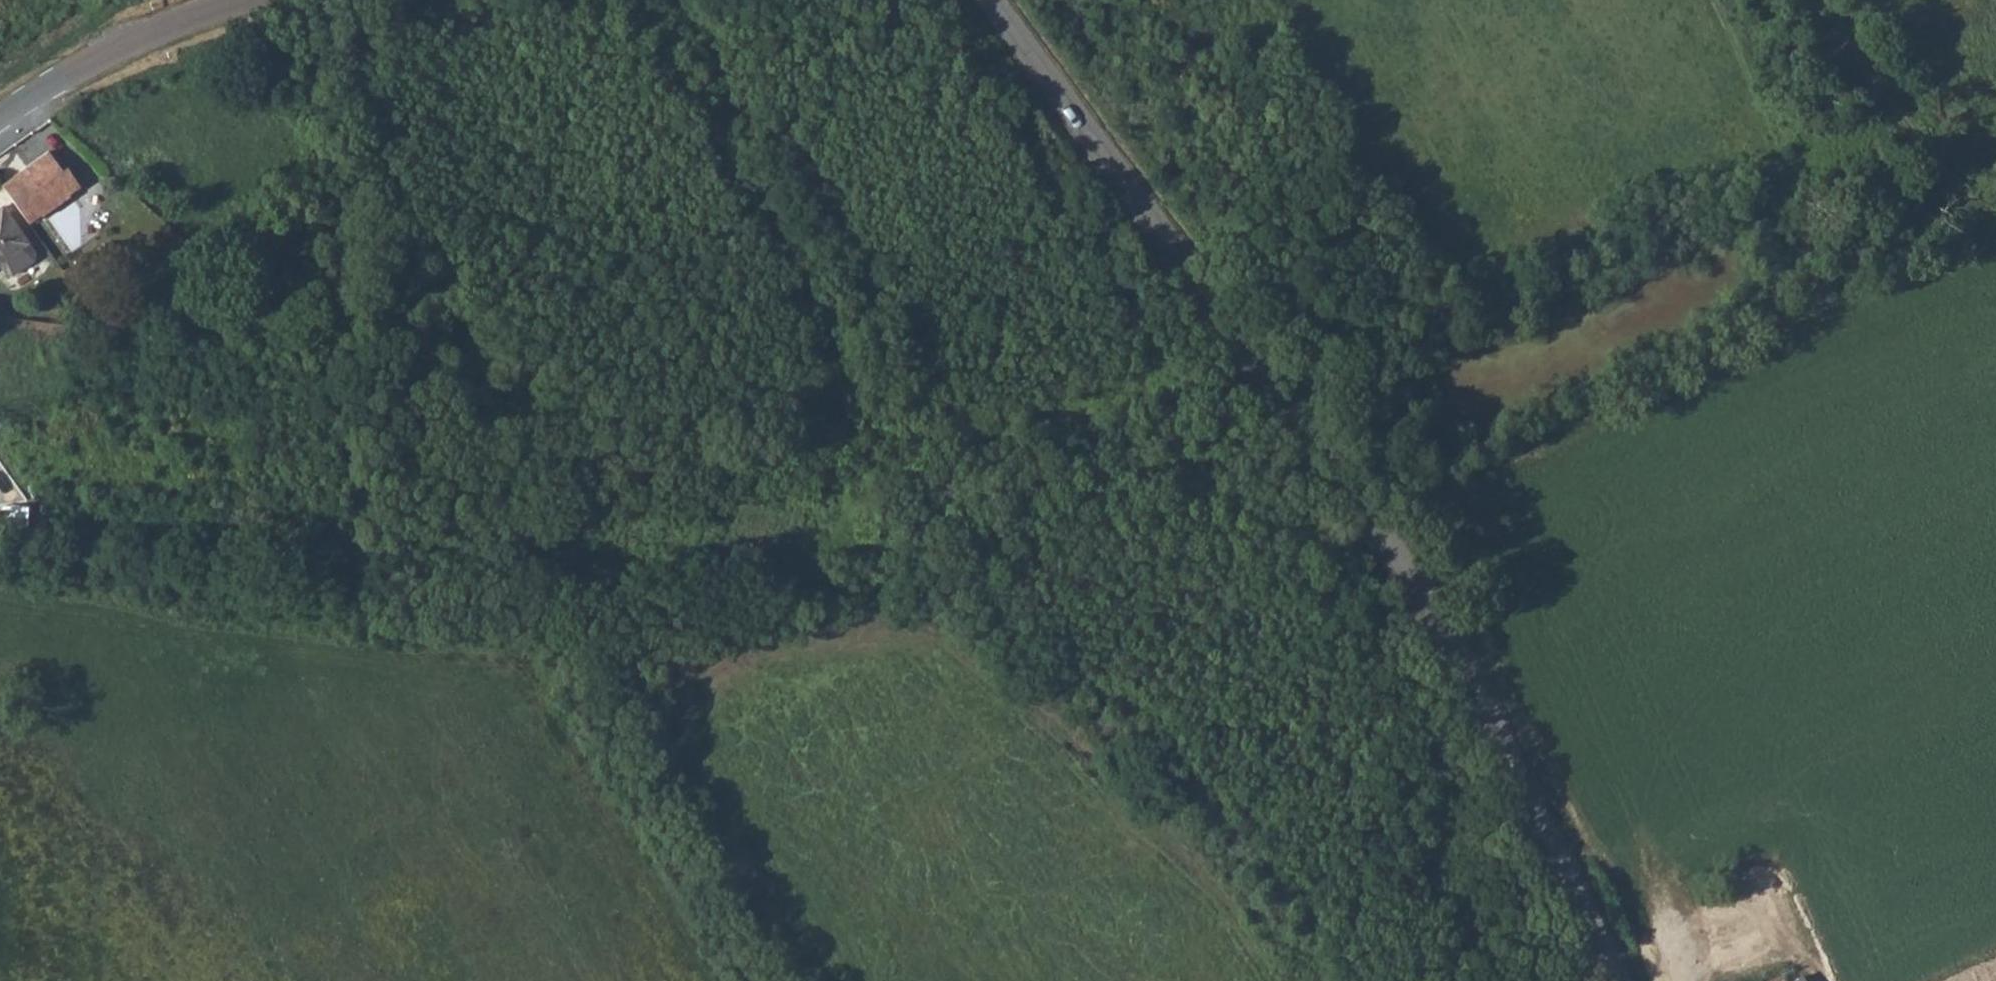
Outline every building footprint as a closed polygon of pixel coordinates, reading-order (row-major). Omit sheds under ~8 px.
[(52,152),(4,187),(32,224),(80,189),(52,152)] [(2,209),(0,211),(0,272),(2,275),(11,277),(33,262),(34,254),(2,209)] [(1756,972),(1738,980),(1760,980),(1756,972)]
